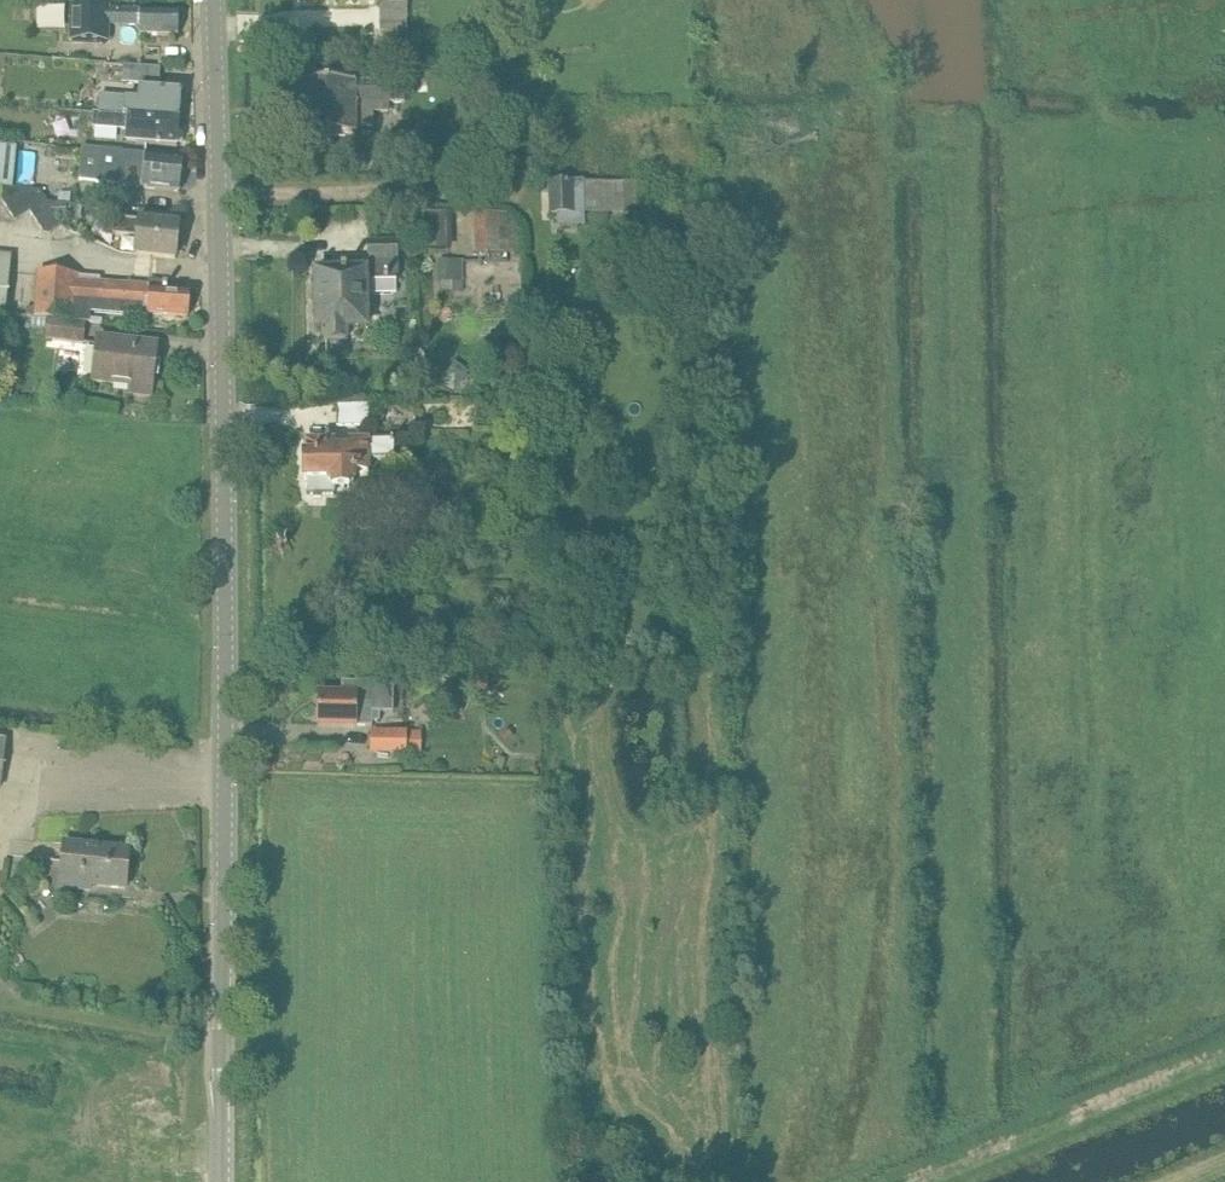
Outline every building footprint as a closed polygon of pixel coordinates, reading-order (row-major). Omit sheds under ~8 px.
[(383,27),(383,65),(407,65),(407,27),(407,1),(383,1),(383,27)] [(73,5),(72,40),(108,41),(108,23),(139,24),(139,35),(178,36),(179,11),(115,9),(115,6),(108,6),(73,5)] [(123,82),(159,84),(160,68),(124,65),(123,82)] [(377,108),(377,109),(390,109),(390,100),(400,100),(399,82),(323,83),(298,83),(299,110),(377,108)] [(141,89),(140,101),(101,98),(100,111),(139,114),(180,117),(182,92),(141,89)] [(377,125),(377,109),(377,108),(299,110),(299,136),(323,136),(359,135),(358,125),(377,125)] [(139,114),(100,111),(95,111),(94,128),(137,132),(137,143),(177,147),(180,117),(139,114)] [(141,186),(156,189),(180,192),(184,158),(160,155),(146,152),(146,154),(85,147),(82,177),(141,183),(141,186)] [(0,152),(0,182),(14,183),(17,153),(0,152)] [(637,215),(636,182),(550,184),(551,217),(558,217),(559,229),(588,229),(588,217),(637,215)] [(2,186),(1,199),(15,220),(29,211),(43,232),(49,233),(62,225),(40,190),(2,186)] [(444,209),(420,209),(421,246),(445,245),(444,209)] [(509,210),(486,210),(486,250),(509,250),(509,210)] [(115,231),(138,234),(136,254),(175,258),(179,224),(155,221),(116,216),(115,231)] [(335,272),(317,273),(318,327),(324,327),(324,341),(349,340),(348,326),(356,326),(366,325),(366,294),(396,293),(396,279),(398,279),(398,260),(397,242),(369,242),(369,260),(365,260),(359,261),(335,261),(335,272)] [(5,313),(11,255),(0,254),(0,312),(5,313)] [(451,259),(439,259),(439,279),(452,278),(451,259)] [(70,319),(70,320),(90,322),(91,311),(147,316),(148,314),(187,317),(190,290),(167,288),(167,287),(164,286),(164,282),(147,281),(147,287),(101,283),(74,281),(75,275),(38,272),(35,316),(70,319)] [(86,322),(70,320),(50,318),(47,335),(84,340),(86,322)] [(94,378),(128,385),(152,388),(157,344),(133,341),(100,335),(94,378)] [(370,428),(369,408),(338,409),(339,429),(370,428)] [(394,441),(333,441),(309,441),(309,455),(305,455),(305,481),(309,481),(309,496),(333,496),(333,488),(350,488),(354,483),(354,472),(367,473),(368,460),(394,459),(394,441)] [(471,676),(470,691),(482,691),(487,692),(488,677),(471,676)] [(319,692),(318,724),(373,725),(373,721),(380,721),(380,711),(394,712),(394,682),(342,681),(342,693),(319,692)] [(404,751),(406,730),(371,729),(370,750),(404,751)] [(406,730),(404,751),(419,752),(420,731),(406,730)] [(129,850),(64,844),(60,887),(90,890),(90,885),(126,889),(129,850)]
